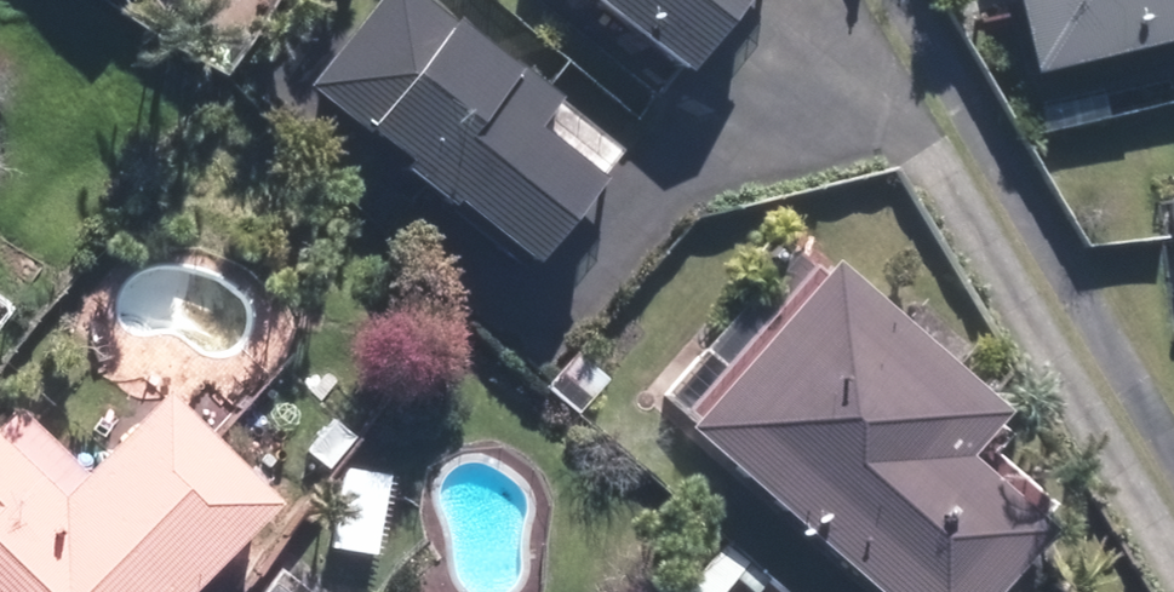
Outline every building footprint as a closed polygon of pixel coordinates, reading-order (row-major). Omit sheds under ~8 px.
[(509,280),(600,166),(537,116),(547,104),(501,68),(495,75),(441,32),(446,25),(414,0),(373,0),(299,93),(352,135),(342,147),(509,280)] [(665,83),(732,0),(561,0),(665,83)] [(1173,45),(1173,0),(996,0),(1012,79),(1173,45)] [(1161,196),(1173,303),(1173,194),(1161,196)] [(820,280),(806,268),(785,250),(654,399),(675,418),(657,437),(834,591),(984,591),(1046,522),(976,460),(998,436),(856,312),(870,297),(834,265),(820,280)] [(259,513),(142,399),(65,478),(0,414),(0,591),(181,591),(259,513)] [(375,562),(381,473),(324,470),(319,559),(375,562)] [(714,581),(726,591),(790,591),(746,549),(714,581)] [(293,553),(261,591),(339,591),(293,553)]
